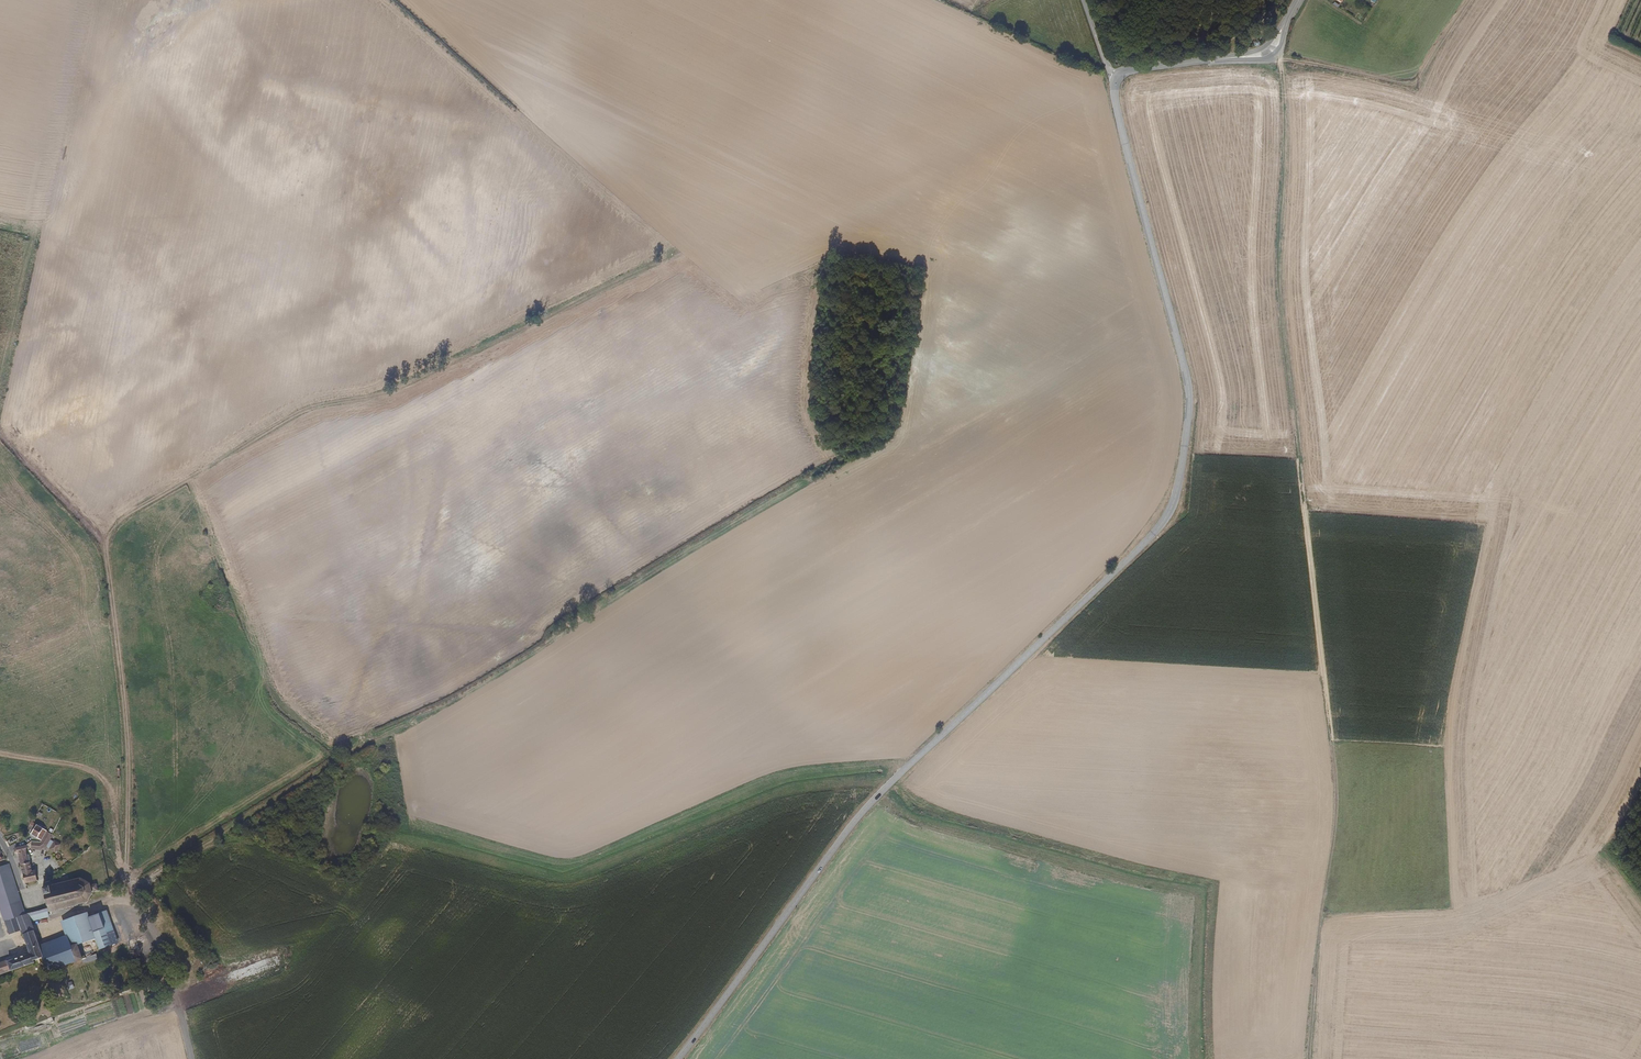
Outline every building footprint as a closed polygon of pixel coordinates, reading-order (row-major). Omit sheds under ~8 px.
[(29,825),(24,834),(36,840),(41,831),(32,826),(29,825)] [(36,840),(40,843),(46,833),(41,831),(36,840)] [(52,836),(46,833),(40,843),(38,843),(30,844),(31,851),(40,851),(47,847),(49,850),(48,851),(54,855),(60,847),(54,843),(53,844),(50,841),(52,837),(52,836)] [(24,852),(24,848),(14,851),(13,857),(16,857),(18,868),(25,866),(23,857),(25,852),(24,852)] [(27,866),(25,866),(18,868),(24,886),(35,883),(33,873),(30,874),(27,866)] [(51,914),(47,915),(46,911),(24,918),(8,868),(0,871),(0,909),(9,937),(21,933),(31,930),(30,928),(37,927),(37,925),(42,924),(42,923),(53,920),(51,914)] [(78,882),(49,889),(41,891),(46,911),(47,915),(51,914),(84,906),(90,896),(96,894),(94,888),(88,889),(87,887),(78,882)] [(95,941),(97,946),(99,951),(116,945),(105,915),(95,918),(94,917),(88,919),(95,941)] [(68,950),(69,950),(80,946),(83,945),(95,941),(88,919),(87,916),(60,925),(64,939),(68,950)] [(35,965),(34,963),(41,961),(46,973),(47,973),(48,975),(51,974),(50,972),(51,972),(49,965),(57,962),(52,947),(38,951),(37,948),(35,942),(33,936),(32,933),(22,937),(27,952),(25,952),(26,955),(24,956),(23,958),(0,966),(0,977),(35,965)] [(52,947),(57,962),(59,969),(74,964),(69,950),(68,950),(64,939),(50,944),(52,947)] [(69,950),(74,964),(82,961),(83,963),(84,962),(85,963),(96,959),(95,956),(85,960),(83,955),(79,957),(77,951),(82,950),(80,946),(69,950)] [(49,965),(51,972),(57,970),(59,969),(57,962),(49,965)]
